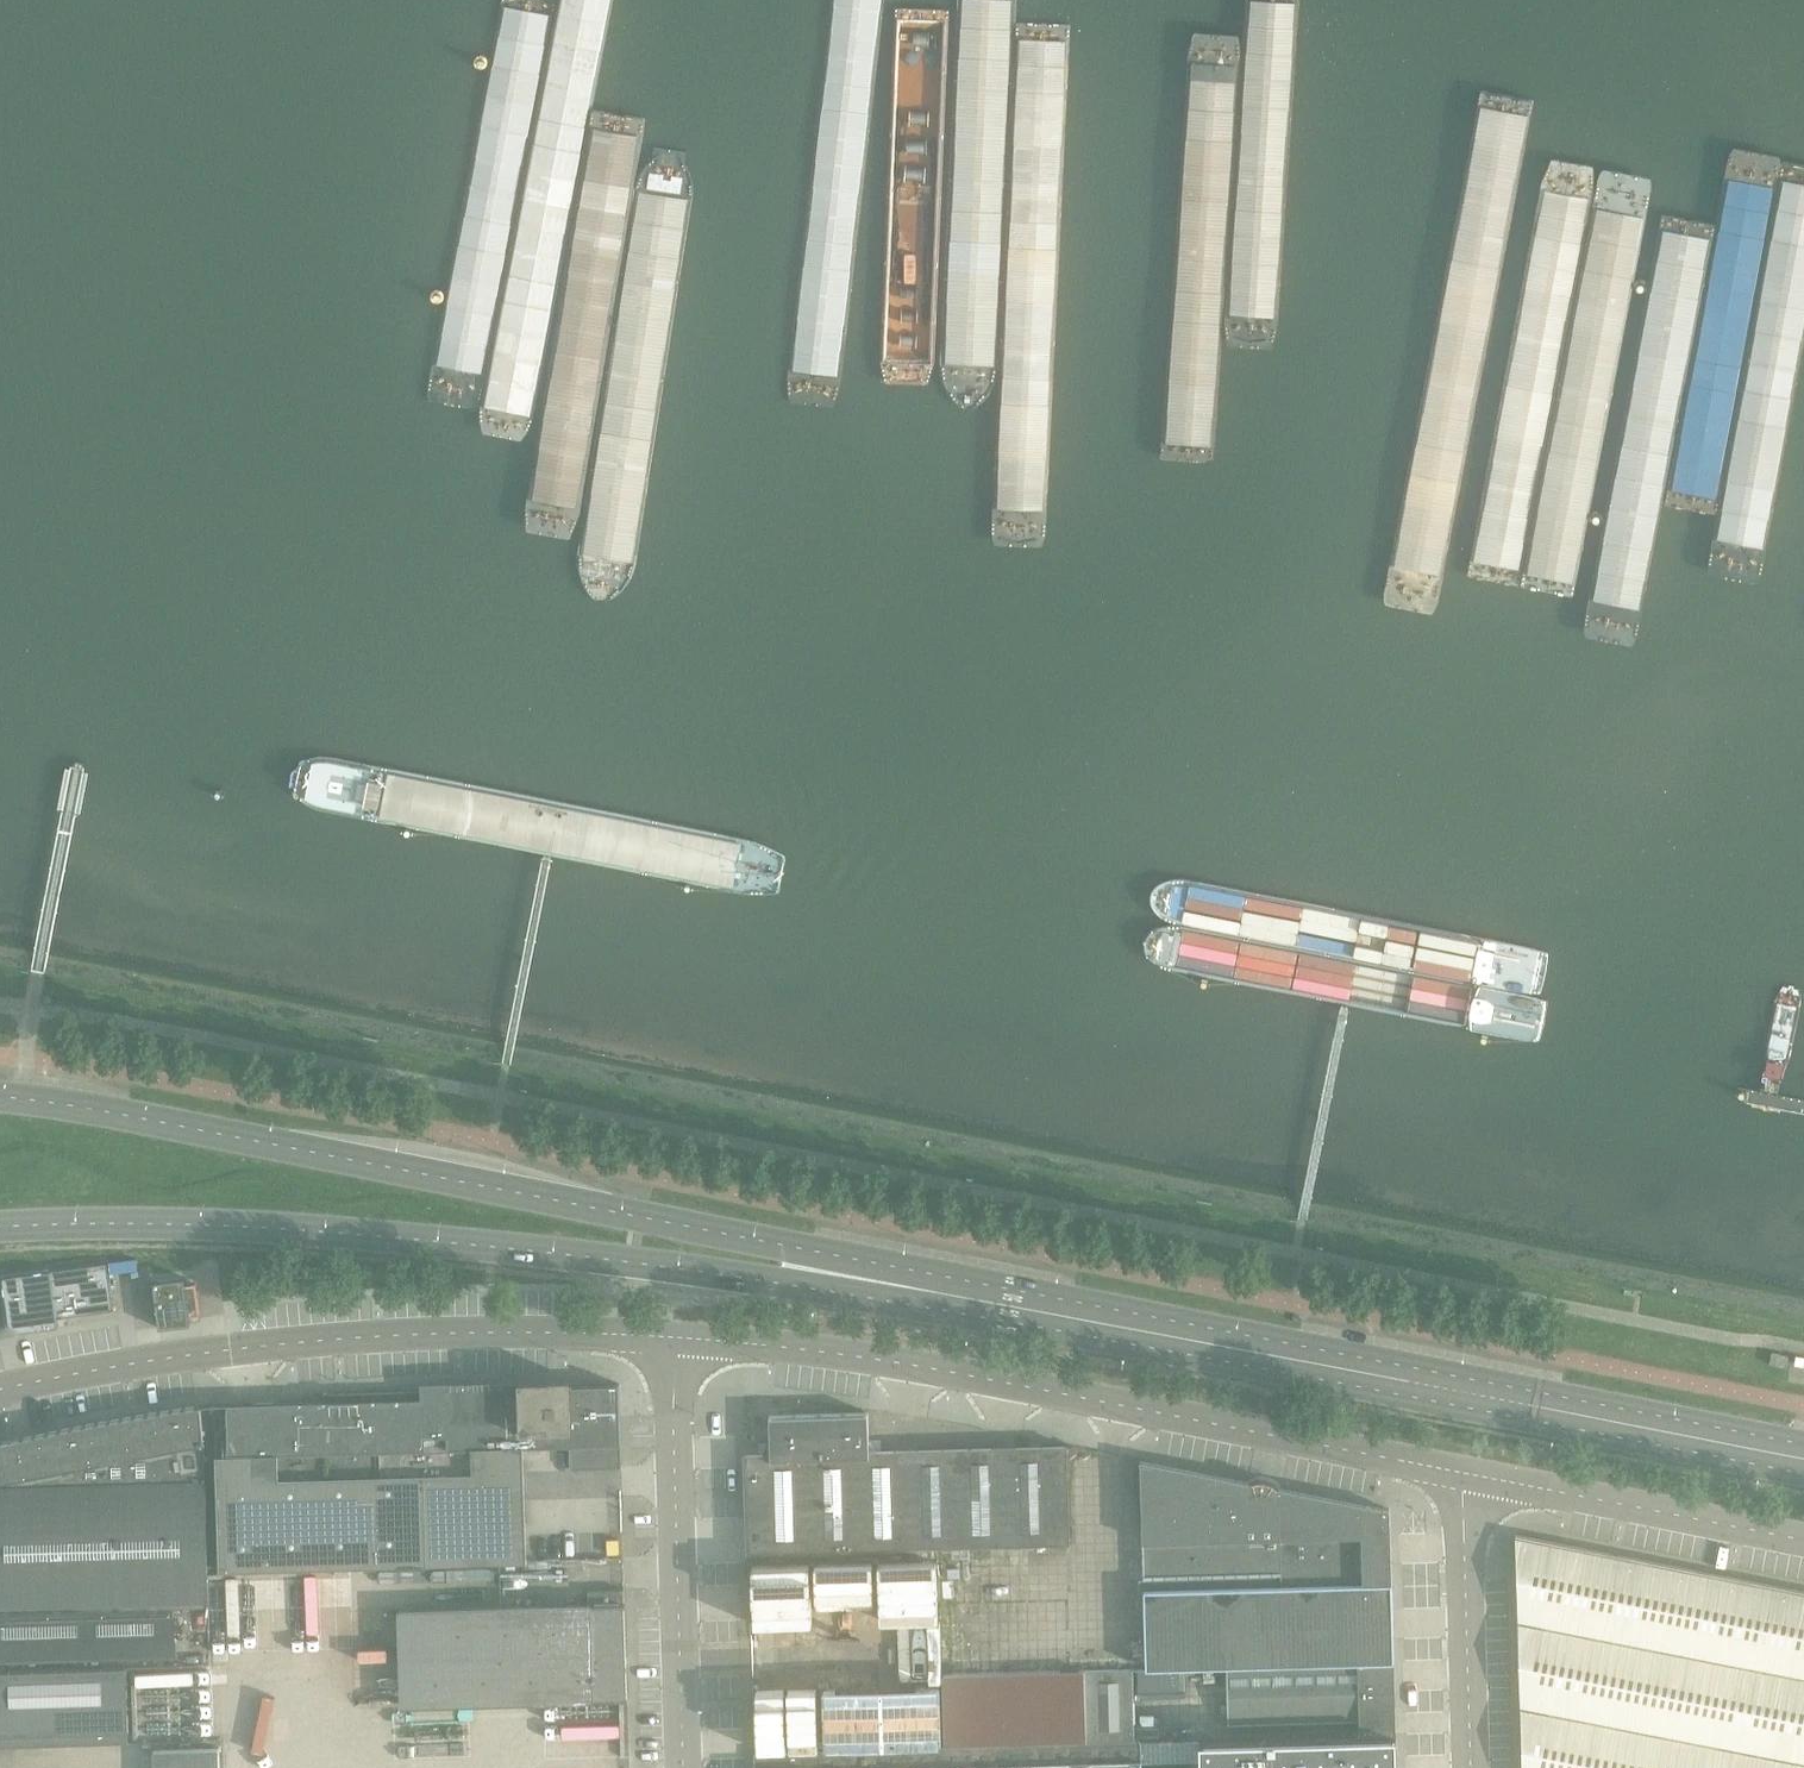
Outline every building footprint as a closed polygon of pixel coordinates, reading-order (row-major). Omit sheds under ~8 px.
[(114,1311),(107,1263),(50,1271),(4,1277),(3,1277),(4,1288),(5,1288),(6,1299),(8,1319),(9,1319),(10,1325),(21,1333),(26,1332),(27,1332),(59,1328),(58,1319),(114,1311)] [(200,1315),(196,1284),(186,1286),(185,1278),(154,1282),(160,1328),(191,1324),(190,1316),(200,1315)] [(1789,1357),(1772,1354),(1769,1365),(1787,1368),(1789,1357)] [(325,1402),(215,1406),(220,1570),(380,1566),(527,1561),(524,1447),(571,1445),(571,1470),(622,1468),(619,1385),(545,1388),(545,1380),(422,1383),(423,1391),(325,1394),(325,1402)] [(204,1440),(202,1406),(168,1411),(122,1418),(100,1423),(0,1444),(0,1481),(205,1475),(204,1440)] [(1069,1542),(1067,1447),(870,1452),(869,1413),(770,1416),(771,1455),(746,1456),(748,1552),(1069,1542)] [(1251,1482),(1141,1461),(1144,1579),(1281,1575),(1282,1587),(1392,1583),(1390,1510),(1278,1487),(1277,1492),(1252,1493),(1251,1482)] [(205,1475),(0,1481),(0,1611),(175,1606),(209,1605),(205,1475)] [(1516,1535),(1523,1767),(1803,1767),(1803,1592),(1516,1535)] [(1284,1640),(1282,1587),(1281,1575),(1144,1579),(1146,1669),(1227,1667),(1242,1666),(1241,1641),(1284,1640)] [(1392,1583),(1282,1587),(1284,1640),(1299,1640),(1300,1665),(1394,1662),(1392,1583)] [(629,1699),(626,1604),(625,1590),(591,1591),(591,1605),(525,1606),(399,1610),(402,1705),(629,1699)] [(0,1611),(0,1671),(23,1670),(23,1658),(176,1654),(175,1606),(0,1611)] [(1241,1641),(1242,1666),(1300,1665),(1299,1640),(1284,1640),(1241,1641)] [(1300,1665),(1242,1666),(1227,1667),(1229,1724),(1359,1720),(1359,1734),(1396,1733),(1396,1719),(1394,1662),(1300,1665)] [(0,1672),(0,1748),(129,1743),(128,1732),(130,1732),(128,1667),(0,1672)] [(1085,1671),(1086,1743),(1134,1741),(1132,1670),(1085,1671)] [(1396,1736),(1200,1741),(1201,1767),(1397,1767),(1396,1736)] [(758,1752),(755,1752),(756,1767),(1135,1767),(1134,1741),(1086,1743),(758,1752)] [(219,1749),(154,1751),(155,1767),(220,1767),(219,1749)]
